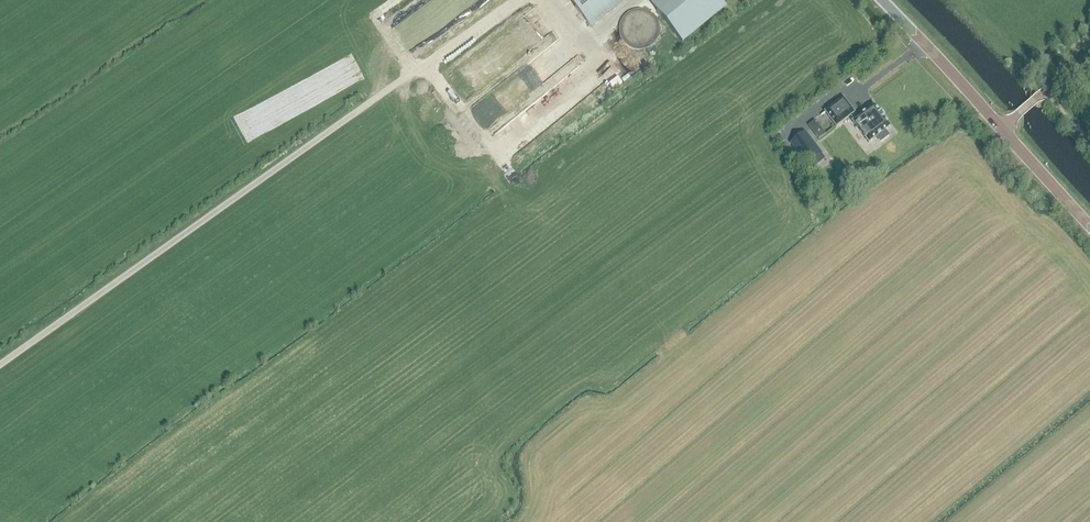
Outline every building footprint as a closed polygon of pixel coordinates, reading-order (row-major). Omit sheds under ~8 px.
[(589,25),(621,0),(569,0),(589,25)] [(836,126),(854,113),(843,98),(825,112),(836,126)] [(880,142),(888,136),(884,131),(889,127),(883,119),(884,118),(880,113),(880,114),(873,106),(852,122),(868,143),(876,137),(880,142)] [(818,140),(824,136),(820,130),(814,134),(818,140)] [(807,164),(821,153),(805,132),(791,143),(807,164)] [(799,170),(803,167),(795,157),(791,159),(799,170)]
